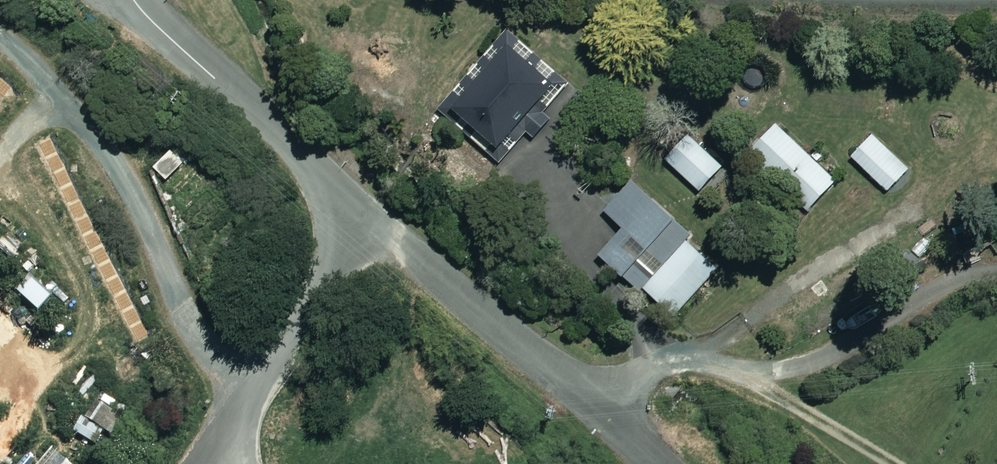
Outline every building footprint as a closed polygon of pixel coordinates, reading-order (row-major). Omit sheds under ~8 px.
[(551,88),(506,49),(451,112),(497,151),(551,88)] [(835,185),(779,122),(749,149),(805,212),(835,185)] [(909,169),(872,136),(852,158),(888,191),(909,169)] [(733,177),(701,147),(677,172),(709,202),(733,177)] [(184,164),(171,150),(153,167),(166,181),(184,164)] [(709,252),(636,186),(610,215),(625,228),(600,256),(658,309),(709,252)] [(48,299),(26,280),(14,293),(36,313),(48,299)] [(117,414),(93,399),(71,433),(94,448),(117,414)] [(52,450),(40,463),(70,463),(52,450)]
